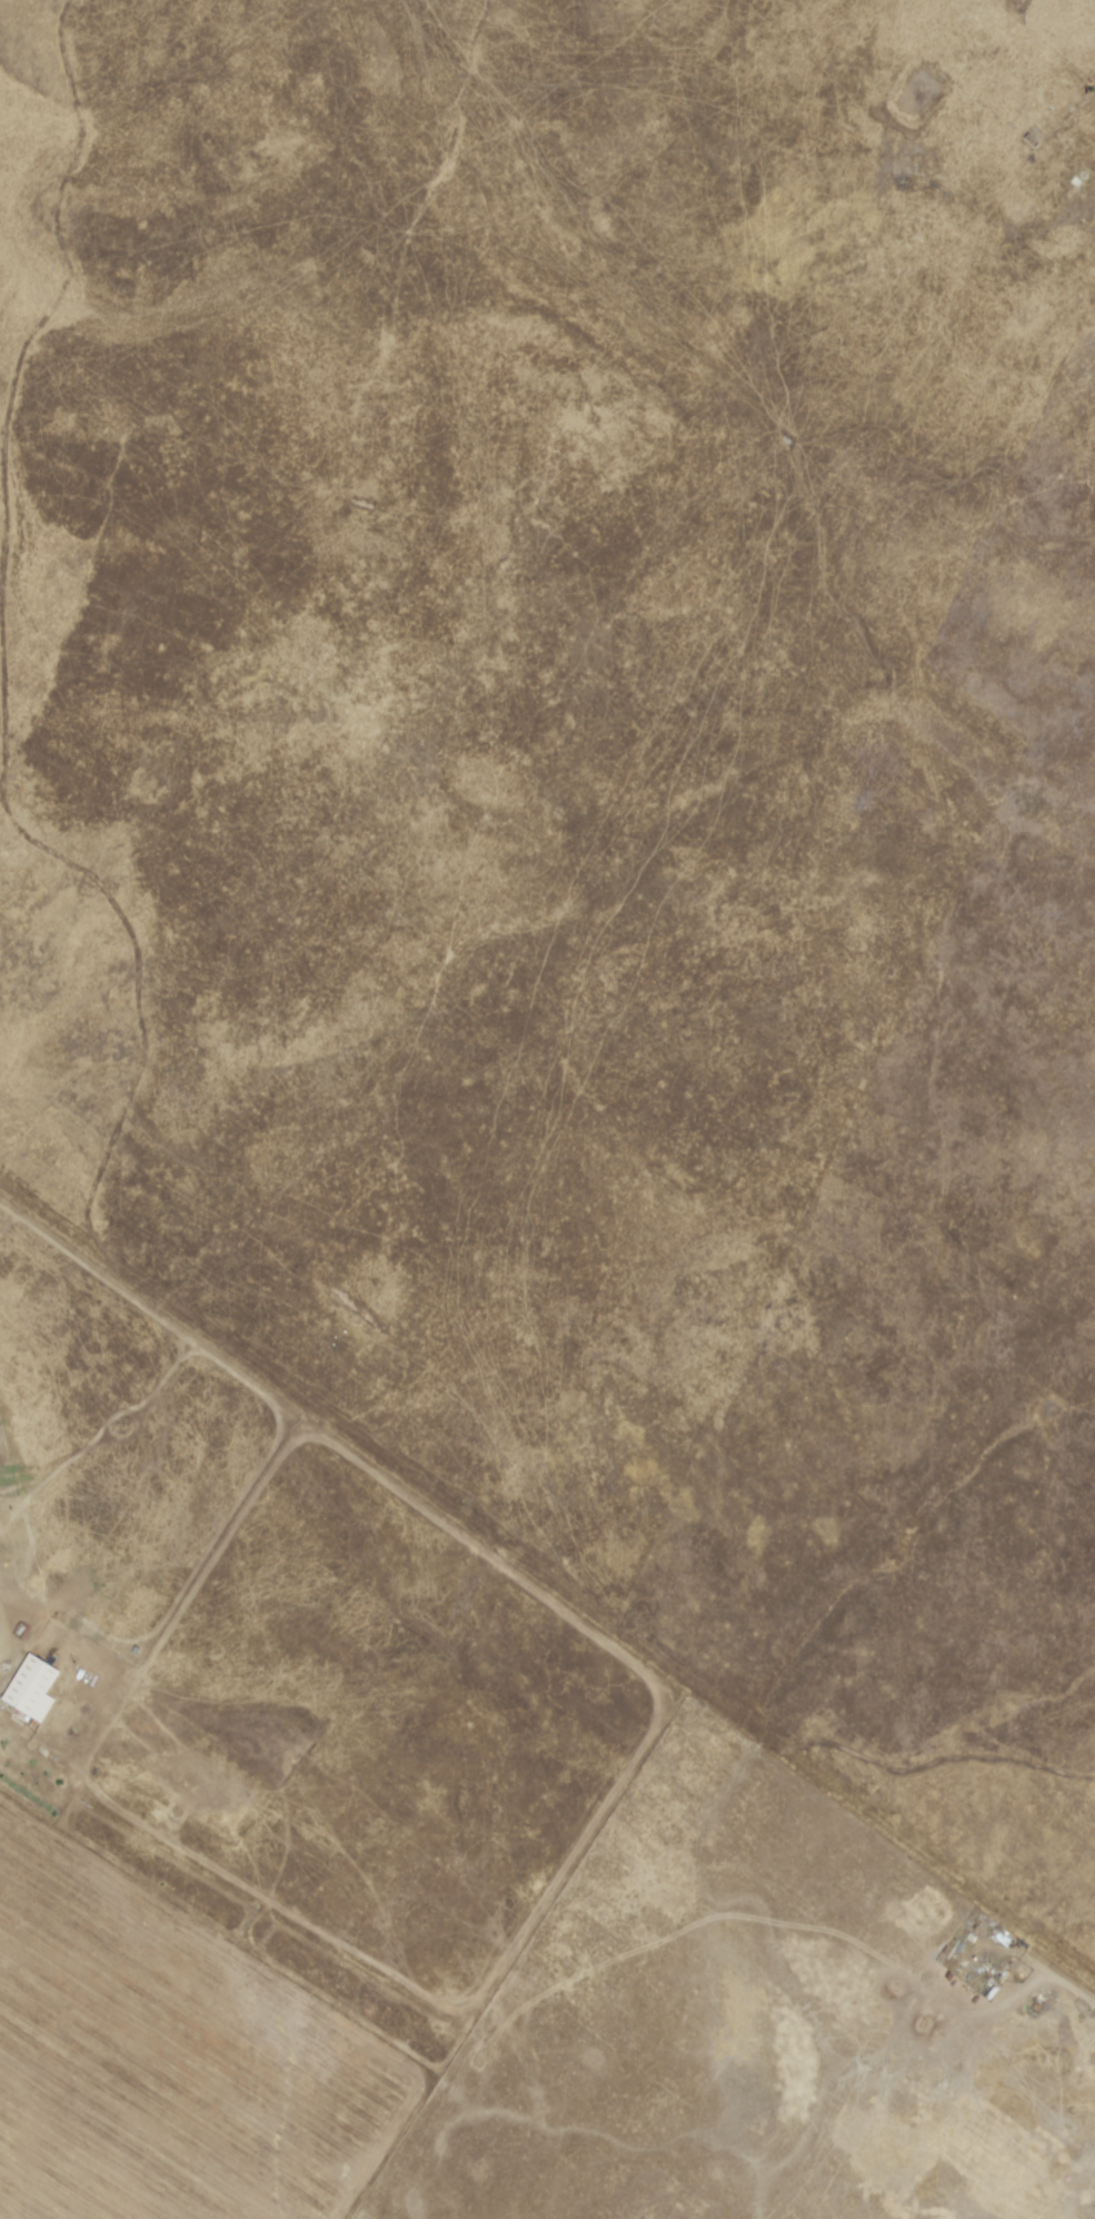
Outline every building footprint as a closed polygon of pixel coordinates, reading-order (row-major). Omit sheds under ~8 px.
[(26,1653),(0,1698),(0,1700),(39,1723),(52,1700),(44,1695),(57,1671),(26,1653)]
